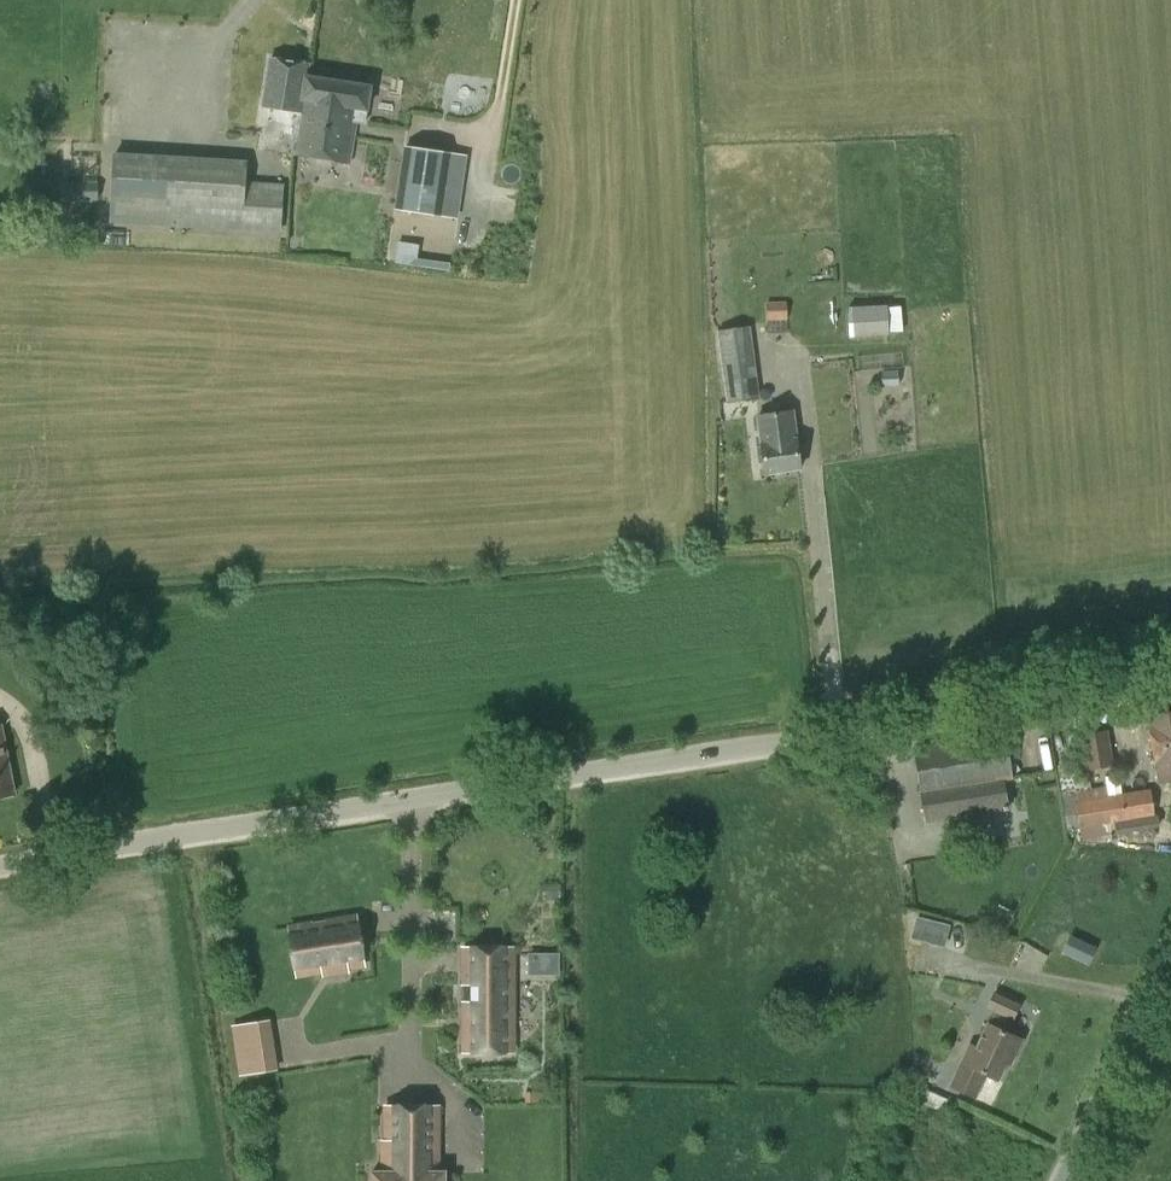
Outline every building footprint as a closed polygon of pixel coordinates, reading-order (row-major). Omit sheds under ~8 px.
[(272,59),(264,108),(301,114),(308,77),(310,65),(272,59)] [(301,114),(294,154),(351,163),(358,123),(365,124),(367,111),(368,111),(372,87),(308,77),(301,114)] [(450,153),(404,147),(395,208),(441,215),(450,153)] [(281,230),(284,184),(245,181),(246,161),(113,153),(109,220),(281,230)] [(61,200),(98,200),(98,182),(61,183),(61,200)] [(395,239),(395,263),(447,265),(448,260),(416,259),(416,240),(395,239)] [(417,256),(448,259),(450,244),(419,241),(417,256)] [(767,320),(787,320),(787,302),(766,302),(767,320)] [(887,307),(887,304),(848,307),(849,337),(888,335),(888,333),(903,333),(901,306),(887,307)] [(719,349),(753,344),(751,326),(717,331),(719,349)] [(881,371),(882,386),(899,385),(898,370),(881,371)] [(758,381),(724,385),(727,403),(760,398),(758,381)] [(765,474),(800,470),(793,410),(758,414),(760,430),(765,474)] [(1146,716),(1157,782),(1170,780),(1170,712),(1146,716)] [(14,793),(1,726),(0,726),(0,796),(14,793)] [(1088,729),(1093,765),(1113,762),(1108,726),(1088,729)] [(1008,810),(1003,780),(1011,779),(1004,735),(914,749),(925,823),(1008,810)] [(1116,834),(1156,827),(1151,790),(1108,796),(1106,786),(1061,795),(1065,831),(1079,830),(1081,840),(1114,838),(1113,825),(1115,824),(1116,834)] [(346,962),(347,967),(363,965),(356,917),(289,928),(297,975),(322,971),(321,966),(346,962)] [(927,919),(921,941),(944,947),(950,925),(927,919)] [(1064,951),(1088,965),(1096,948),(1071,935),(1064,951)] [(467,1027),(464,1027),(464,1052),(512,1052),(512,948),(464,948),(464,984),(484,984),(484,1002),(464,1002),(464,1019),(467,1019),(467,1027)] [(527,973),(547,972),(545,950),(526,951),(527,973)] [(1019,1056),(1026,1042),(1008,1032),(1014,1019),(1017,1021),(1024,1007),(999,994),(992,1008),(999,1012),(992,1025),(980,1048),(973,1045),(953,1085),(977,1098),(989,1075),(1001,1081),(1015,1054),(1019,1056)] [(230,1023),(238,1074),(278,1068),(269,1016),(230,1023)] [(405,1172),(372,1172),(372,1180),(444,1180),(444,1172),(437,1172),(437,1106),(386,1106),(386,1142),(405,1142),(405,1172)]
